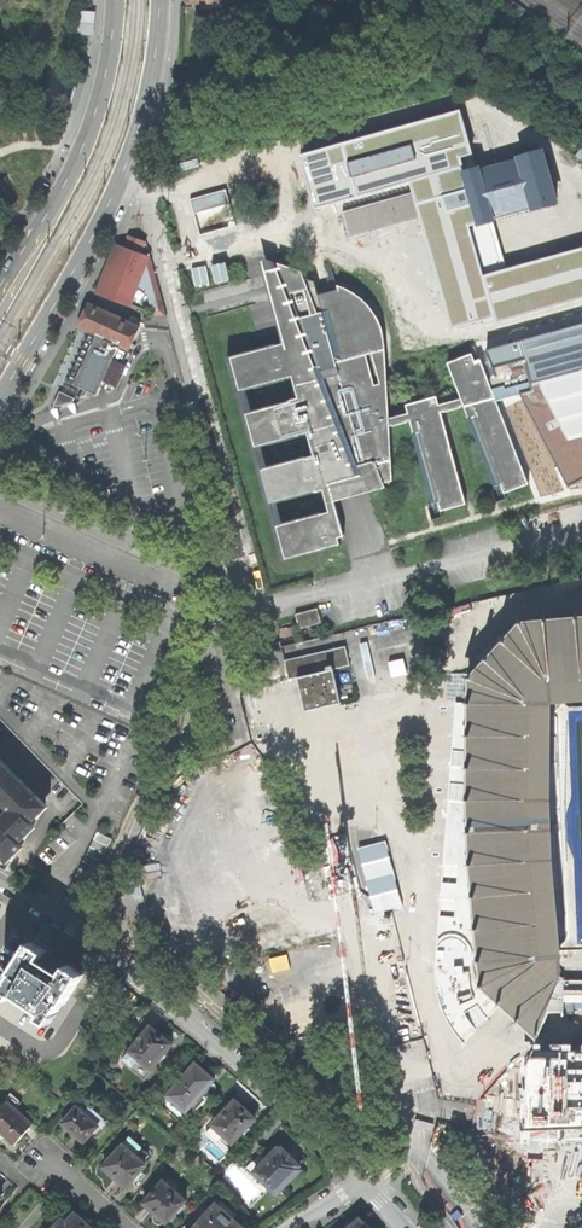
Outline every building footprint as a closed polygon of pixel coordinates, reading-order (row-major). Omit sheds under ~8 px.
[(227,0),(190,0),(190,5),(201,5),(205,9),(212,8),(215,6),(215,1),(227,1),(227,0)] [(98,12),(78,11),(76,35),(96,37),(98,12)] [(299,156),(315,208),(410,182),(458,331),(581,299),(581,248),(484,277),(468,224),(479,221),(466,173),(461,157),(472,154),(460,110),(299,156)] [(466,173),(473,198),(479,221),(480,223),(493,220),(491,215),(532,204),(534,208),(556,202),(542,152),(519,158),(520,161),(480,173),(479,170),(466,173)] [(153,315),(165,316),(150,258),(141,254),(145,243),(130,237),(125,248),(124,248),(114,273),(105,296),(128,305),(141,272),(151,314),(153,315)] [(338,538),(344,536),(329,483),(360,475),(367,492),(383,488),(381,484),(392,481),(389,427),(410,421),(433,502),(438,501),(441,511),(466,505),(441,414),(464,407),(495,485),(500,483),(504,494),(528,484),(480,362),(475,364),(471,354),(448,363),(461,398),(438,404),(436,397),(406,405),(408,413),(389,418),(385,347),(384,339),(382,332),(380,325),(377,318),(373,313),(370,307),(365,302),(360,298),(354,294),(348,290),(337,286),(338,289),(318,295),(314,281),(281,270),(319,367),(300,373),(293,348),(287,349),(285,343),(231,358),(240,391),(292,376),(298,398),(290,400),(291,402),(247,414),(256,447),(308,432),(314,456),(262,470),(271,502),(315,490),(315,492),(324,490),(330,512),(277,526),(286,559),(340,544),(338,538)] [(132,343),(140,327),(89,303),(78,326),(91,332),(68,381),(84,388),(83,391),(78,389),(76,395),(80,397),(81,399),(86,398),(85,396),(88,390),(97,394),(101,386),(111,391),(130,349),(132,350),(136,345),(132,343)] [(67,384),(78,389),(83,391),(84,388),(68,381),(67,384)] [(73,402),(75,398),(60,391),(54,405),(57,406),(73,402)] [(299,629),(321,622),(317,608),(295,614),(299,629)] [(546,619),(546,620),(522,622),(471,678),(471,702),(470,702),(469,801),(471,865),(482,984),(539,1037),(542,1122),(581,1121),(581,959),(571,959),(557,946),(549,857),(546,796),(549,711),(556,698),(581,695),(581,616),(546,619)] [(342,703),(340,703),(332,670),(351,666),(346,647),(284,661),(289,680),(300,678),(307,711),(306,711),(306,713),(341,705),(342,704),(342,703)] [(212,751),(201,751),(156,847),(197,932),(310,1029),(338,988),(239,902),(222,760),(212,751)] [(370,817),(373,817),(359,761),(355,762),(339,767),(345,793),(353,822),(370,817)] [(6,870),(42,808),(5,769),(0,774),(0,803),(6,810),(0,817),(0,866),(6,870)] [(417,931),(397,854),(380,858),(364,863),(386,939),(401,935),(417,931)] [(63,1005),(82,975),(68,967),(63,974),(52,967),(40,959),(45,952),(31,943),(12,972),(14,973),(15,974),(9,983),(6,983),(7,986),(3,993),(11,999),(15,995),(43,1012),(40,1018),(49,1023),(61,1004),(63,1005)] [(151,1071),(171,1046),(170,1044),(170,1039),(169,1036),(166,1034),(163,1034),(159,1035),(149,1027),(121,1060),(131,1067),(137,1060),(151,1071)] [(182,1128),(208,1098),(202,1093),(213,1080),(204,1073),(194,1065),(157,1107),(182,1128)] [(246,1128),(255,1117),(245,1108),(235,1099),(206,1133),(218,1144),(220,1142),(227,1149),(240,1134),(242,1136),(248,1130),(246,1128)] [(8,1103),(0,1111),(0,1133),(14,1145),(23,1135),(32,1125),(8,1103)] [(94,1138),(106,1124),(88,1109),(86,1111),(78,1104),(61,1124),(73,1135),(84,1144),(91,1136),(94,1138)] [(136,1179),(141,1173),(139,1172),(144,1166),(142,1163),(148,1157),(148,1154),(129,1138),(103,1167),(105,1170),(103,1171),(108,1177),(112,1178),(114,1178),(126,1188),(134,1177),(136,1179)] [(277,1194),(298,1173),(296,1172),(299,1169),(297,1167),(298,1164),(288,1154),(282,1148),(281,1150),(279,1147),(278,1148),(274,1144),(263,1155),(260,1152),(245,1167),(252,1174),(255,1171),(277,1194)] [(164,1222),(166,1224),(186,1201),(177,1193),(181,1188),(167,1176),(144,1204),(156,1214),(154,1216),(153,1218),(154,1220),(155,1223),(157,1225),(160,1225),(162,1224),(164,1222)] [(241,1227),(216,1204),(207,1214),(206,1213),(200,1219),(202,1220),(195,1227),(240,1227),(241,1227)] [(96,1226),(92,1222),(89,1218),(83,1215),(78,1213),(77,1214),(75,1213),(66,1223),(61,1220),(54,1227),(96,1227),(96,1226)] [(363,1220),(359,1220),(352,1226),(350,1225),(347,1227),(370,1227),(363,1220)]
